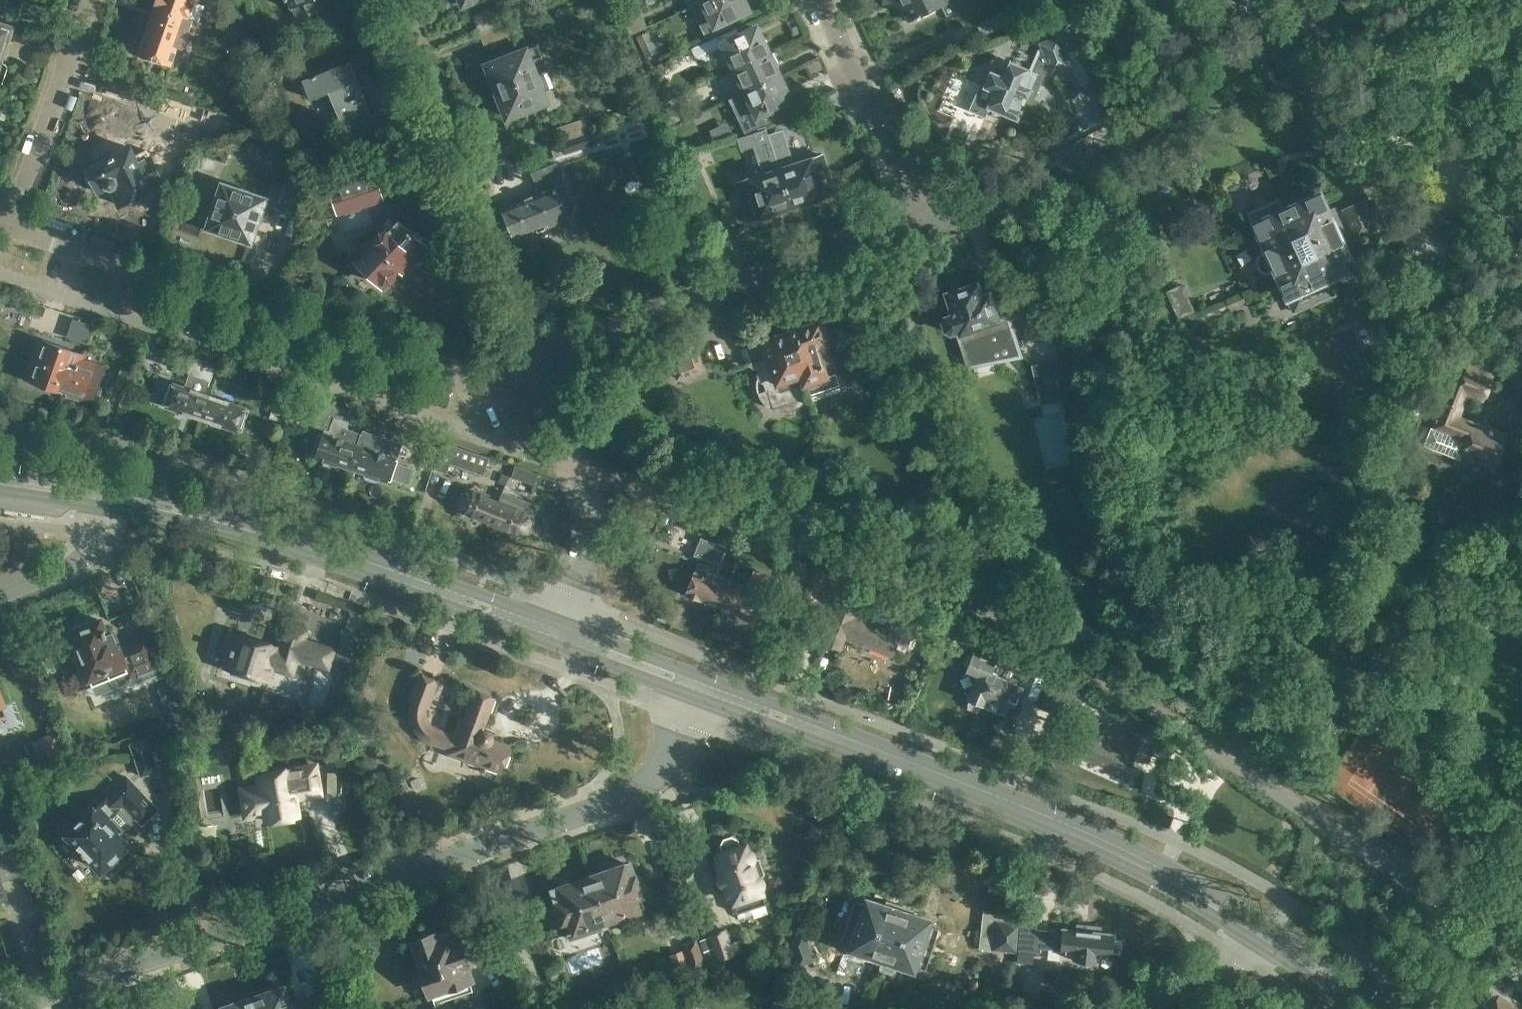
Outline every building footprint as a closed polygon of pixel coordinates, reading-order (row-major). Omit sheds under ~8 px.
[(199,21),(205,5),(198,2),(199,0),(157,0),(155,5),(199,21)] [(301,20),(309,14),(322,10),(318,0),(287,0),(290,7),(292,6),(301,20)] [(708,36),(731,25),(728,18),(748,8),(744,0),(704,0),(693,5),(708,36)] [(895,7),(901,4),(908,20),(942,4),(947,15),(969,4),(966,0),(892,0),(895,7)] [(199,21),(155,5),(137,53),(170,65),(183,29),(188,31),(192,20),(199,22),(199,21)] [(474,15),(480,31),(503,23),(496,6),(474,15)] [(977,24),(982,35),(1011,21),(1006,10),(977,24)] [(13,24),(0,20),(0,63),(13,24)] [(729,53),(735,66),(770,50),(770,49),(768,50),(757,27),(740,34),(737,27),(691,48),(695,56),(710,62),(714,51),(721,47),(725,54),(729,53)] [(992,69),(978,102),(1018,119),(1025,102),(1036,107),(1039,101),(1033,98),(1044,73),(1053,70),(1053,71),(1072,64),(1060,35),(1055,36),(1055,37),(1041,41),(1043,45),(1033,68),(1010,59),(1004,73),(1001,72),(1001,73),(992,69)] [(486,63),(497,92),(544,73),(544,72),(540,73),(534,58),(542,55),(537,44),(527,49),(526,48),(486,63)] [(770,50),(735,66),(747,91),(781,74),(770,50)] [(329,91),(345,130),(374,119),(351,61),(303,79),(310,98),(329,91)] [(544,73),(497,92),(507,117),(546,102),(549,108),(562,103),(559,96),(556,97),(553,89),(550,90),(548,85),(555,82),(551,71),(544,74),(544,73)] [(781,74),(747,91),(758,114),(791,99),(780,75),(782,74),(781,74)] [(164,143),(184,150),(197,110),(186,107),(185,110),(177,107),(164,143)] [(556,127),(561,141),(586,133),(581,118),(556,127)] [(769,138),(792,208),(833,194),(820,153),(814,155),(813,155),(792,161),(782,129),(768,133),(770,138),(769,138)] [(586,133),(561,141),(564,151),(590,143),(586,133)] [(792,208),(769,138),(760,141),(764,150),(768,162),(767,170),(745,177),(745,178),(739,180),(752,221),(792,208)] [(161,191),(165,186),(144,148),(138,152),(133,154),(129,147),(127,148),(87,167),(88,168),(83,174),(88,184),(89,184),(95,184),(97,187),(98,187),(97,184),(103,181),(105,186),(111,187),(111,189),(113,194),(115,198),(118,202),(119,204),(145,190),(150,198),(156,195),(161,191)] [(276,206),(305,215),(317,179),(293,157),(276,206)] [(569,195),(556,163),(532,172),(540,191),(502,207),(515,240),(568,218),(560,198),(569,195)] [(342,212),(373,203),(382,200),(375,173),(334,186),(342,212)] [(235,234),(249,239),(263,197),(222,183),(208,225),(222,230),(224,233),(231,236),(235,234)] [(1247,209),(1260,238),(1285,228),(1289,237),(1312,227),(1313,228),(1323,215),(1322,212),(1328,209),(1320,191),(1283,208),(1278,196),(1247,209)] [(1275,269),(1277,274),(1347,244),(1382,227),(1381,225),(1384,223),(1373,201),(1371,202),(1369,199),(1339,213),(1340,217),(1333,220),(1328,209),(1322,212),(1323,215),(1313,228),(1312,227),(1289,237),(1285,228),(1260,238),(1265,247),(1259,250),(1257,256),(1255,262),(1258,268),(1264,272),(1270,272),(1275,269)] [(373,203),(342,212),(347,229),(378,220),(373,203)] [(1465,226),(1447,214),(1443,211),(1430,230),(1452,246),(1465,226)] [(372,240),(368,239),(361,246),(362,249),(354,258),(355,259),(355,266),(360,271),(366,271),(382,286),(399,269),(402,271),(426,245),(393,213),(381,226),(381,230),(372,240)] [(1347,244),(1277,274),(1295,313),(1335,294),(1333,289),(1330,290),(1326,281),(1357,267),(1347,244)] [(957,331),(958,334),(959,334),(961,338),(959,339),(967,363),(988,355),(1014,339),(1009,322),(999,325),(997,320),(999,320),(989,291),(981,293),(977,281),(945,291),(952,312),(945,315),(942,321),(945,330),(951,333),(957,331)] [(1168,287),(1176,315),(1194,310),(1186,282),(1168,287)] [(786,329),(810,397),(841,386),(828,346),(830,345),(821,318),(786,329)] [(91,324),(80,320),(77,328),(89,332),(91,324)] [(810,397),(786,329),(759,338),(759,340),(745,345),(751,363),(746,364),(758,370),(757,372),(757,374),(757,376),(758,378),(759,380),(761,382),(764,383),(766,390),(758,392),(759,393),(761,398),(763,402),(767,405),(772,409),(777,410),(783,411),(788,411),(793,410),(796,409),(800,406),(804,402),(807,398),(810,397)] [(667,345),(674,366),(699,358),(692,337),(667,345)] [(58,387),(63,389),(69,376),(73,377),(83,353),(51,342),(46,357),(34,353),(25,377),(57,389),(58,387)] [(69,376),(63,389),(96,401),(107,366),(82,358),(83,354),(83,353),(73,377),(69,376)] [(1040,364),(1048,401),(1073,396),(1064,359),(1040,364)] [(1397,413),(1417,421),(1424,401),(1415,398),(1424,374),(1428,376),(1432,365),(1416,359),(1402,392),(1405,393),(1397,413)] [(187,374),(209,382),(214,368),(192,360),(187,374)] [(1464,378),(1455,375),(1451,373),(1446,387),(1443,388),(1440,398),(1440,402),(1424,445),(1460,460),(1460,458),(1494,471),(1508,434),(1477,422),(1476,424),(1458,417),(1467,394),(1484,400),(1494,375),(1469,365),(1464,378)] [(114,388),(128,393),(136,372),(121,367),(114,388)] [(220,367),(217,377),(230,381),(234,371),(220,367)] [(164,404),(203,417),(211,395),(171,381),(164,404)] [(270,416),(282,420),(291,396),(279,392),(270,416)] [(211,395),(203,417),(242,431),(250,408),(211,395)] [(336,461),(354,467),(358,457),(354,455),(358,444),(356,444),(360,432),(346,427),(352,408),(320,398),(311,424),(324,428),(323,432),(320,432),(313,454),(325,458),(324,459),(336,463),(336,461)] [(358,457),(354,467),(366,471),(365,474),(378,478),(379,477),(390,480),(398,458),(393,456),(401,433),(389,429),(385,439),(388,440),(384,453),(358,444),(354,455),(358,457)] [(444,441),(435,468),(447,473),(451,463),(484,474),(489,456),(444,441)] [(421,463),(432,467),(439,447),(428,443),(421,463)] [(509,475),(506,484),(514,487),(518,478),(535,484),(539,472),(515,464),(511,476),(509,475)] [(498,481),(506,484),(509,475),(502,472),(498,481)] [(465,512),(490,522),(499,500),(481,493),(485,485),(482,484),(479,484),(476,484),(474,487),(473,489),(460,491),(455,502),(464,513),(465,512)] [(499,500),(490,522),(515,532),(515,534),(528,532),(533,519),(525,509),(524,510),(499,500)] [(807,562),(794,557),(781,590),(801,597),(812,569),(805,567),(807,562)] [(686,593),(719,606),(729,578),(711,571),(713,566),(700,561),(696,571),(695,570),(686,593)] [(815,566),(803,598),(815,602),(828,570),(815,566)] [(729,578),(719,606),(752,619),(761,597),(760,597),(764,587),(763,587),(767,577),(754,572),(749,586),(729,578)] [(914,631),(903,626),(904,624),(890,618),(886,628),(873,623),(874,619),(862,614),(864,609),(841,599),(824,642),(840,649),(845,636),(894,655),(899,642),(908,645),(914,631)] [(127,672),(132,684),(163,672),(148,635),(118,647),(112,632),(107,634),(105,628),(104,629),(101,620),(70,632),(92,686),(127,672)] [(280,648),(234,633),(229,648),(231,648),(228,659),(230,659),(227,667),(266,679),(270,666),(292,673),(297,656),(327,666),(332,650),(302,640),(305,631),(287,625),(280,648)] [(357,652),(340,647),(335,663),(352,668),(357,652)] [(1009,699),(1016,701),(1028,673),(997,661),(999,657),(992,655),(991,658),(973,651),(966,670),(977,674),(968,696),(971,697),(968,704),(979,708),(982,702),(1004,711),(1009,699)] [(413,726),(413,728),(418,734),(424,739),(428,741),(448,748),(447,752),(501,771),(511,746),(492,740),(491,736),(489,734),(487,731),(484,729),(495,696),(476,690),(466,718),(461,717),(454,734),(437,729),(433,726),(431,722),(429,719),(427,712),(427,710),(428,705),(429,703),(430,704),(439,680),(418,673),(409,699),(412,701),(410,706),(410,709),(410,715),(411,720),(411,723),(413,726)] [(1040,707),(1057,714),(1068,684),(1052,677),(1040,707)] [(1068,684),(1057,714),(1063,699),(1074,704),(1080,689),(1068,684)] [(7,715),(4,707),(8,705),(0,685),(0,718),(7,715)] [(1081,754),(1126,774),(1140,745),(1095,724),(1081,754)] [(159,770),(148,736),(128,743),(140,777),(159,770)] [(320,792),(315,765),(290,769),(290,768),(257,774),(259,786),(241,789),(245,816),(265,813),(266,821),(298,816),(295,796),(320,792)] [(127,777),(97,806),(94,804),(62,834),(76,849),(79,846),(90,858),(87,861),(101,875),(132,844),(120,831),(135,817),(142,824),(158,809),(127,777)] [(745,844),(740,846),(738,838),(732,835),(724,837),(720,844),(723,852),(716,854),(719,863),(717,863),(720,872),(718,876),(720,883),(724,884),(727,893),(729,893),(736,913),(765,903),(760,888),(762,884),(760,877),(756,876),(751,860),(753,857),(751,850),(746,849),(745,844)] [(25,873),(17,848),(0,854),(0,881),(25,873)] [(592,876),(607,920),(644,907),(629,863),(592,876)] [(607,920),(592,876),(553,889),(567,933),(607,920)] [(851,949),(882,959),(883,959),(897,911),(867,901),(866,904),(854,900),(841,941),(852,945),(851,949)] [(1021,952),(1024,912),(983,909),(980,951),(1021,953),(1021,952)] [(883,959),(882,959),(879,968),(893,973),(896,964),(912,969),(913,965),(925,969),(938,928),(927,925),(928,921),(897,911),(883,959)] [(1024,912),(1021,952),(1035,952),(1035,947),(1060,950),(1060,951),(1076,953),(1075,960),(1096,962),(1097,956),(1112,957),(1112,953),(1121,954),(1123,940),(1113,939),(1114,935),(1099,933),(1100,928),(1078,925),(1078,931),(1062,929),(1062,931),(1036,928),(1037,912),(1024,912)] [(467,946),(463,947),(461,940),(459,941),(454,927),(434,934),(433,932),(412,940),(421,966),(419,966),(428,994),(449,987),(453,996),(473,989),(470,980),(472,979),(467,965),(469,965),(467,958),(471,957),(467,946)] [(699,940),(707,962),(716,959),(717,961),(736,954),(736,953),(742,950),(738,940),(732,942),(727,928),(707,934),(708,937),(699,940)] [(787,938),(798,967),(815,960),(804,931),(787,938)] [(681,943),(690,971),(706,966),(696,937),(681,943)] [(668,954),(675,975),(689,970),(683,950),(668,954)] [(258,1008),(293,1008),(285,986),(254,996),(258,1008)] [(1487,1008),(1488,1008),(1521,1008),(1500,994),(1497,997),(1491,993),(1483,1003),(1488,1007),(1487,1008)] [(254,996),(224,1006),(225,1008),(258,1008),(254,996)] [(570,999),(555,1005),(555,1007),(549,1008),(574,1008),(570,999)] [(527,1000),(501,1008),(530,1008),(527,1000)]
